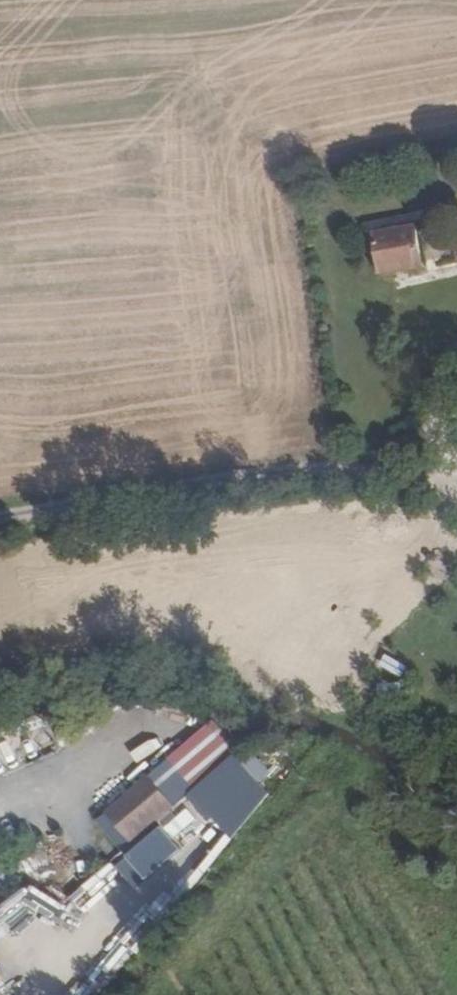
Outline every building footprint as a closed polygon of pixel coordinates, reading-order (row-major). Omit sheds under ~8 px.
[(420,226),(375,234),(382,275),(394,273),(427,268),(420,226)] [(173,809),(146,777),(104,812),(116,826),(131,843),(173,809)] [(104,812),(95,819),(107,834),(116,826),(104,812)] [(150,905),(171,876),(158,868),(165,858),(147,846),(127,874),(108,860),(81,900),(138,939),(148,925),(139,919),(150,905)]
